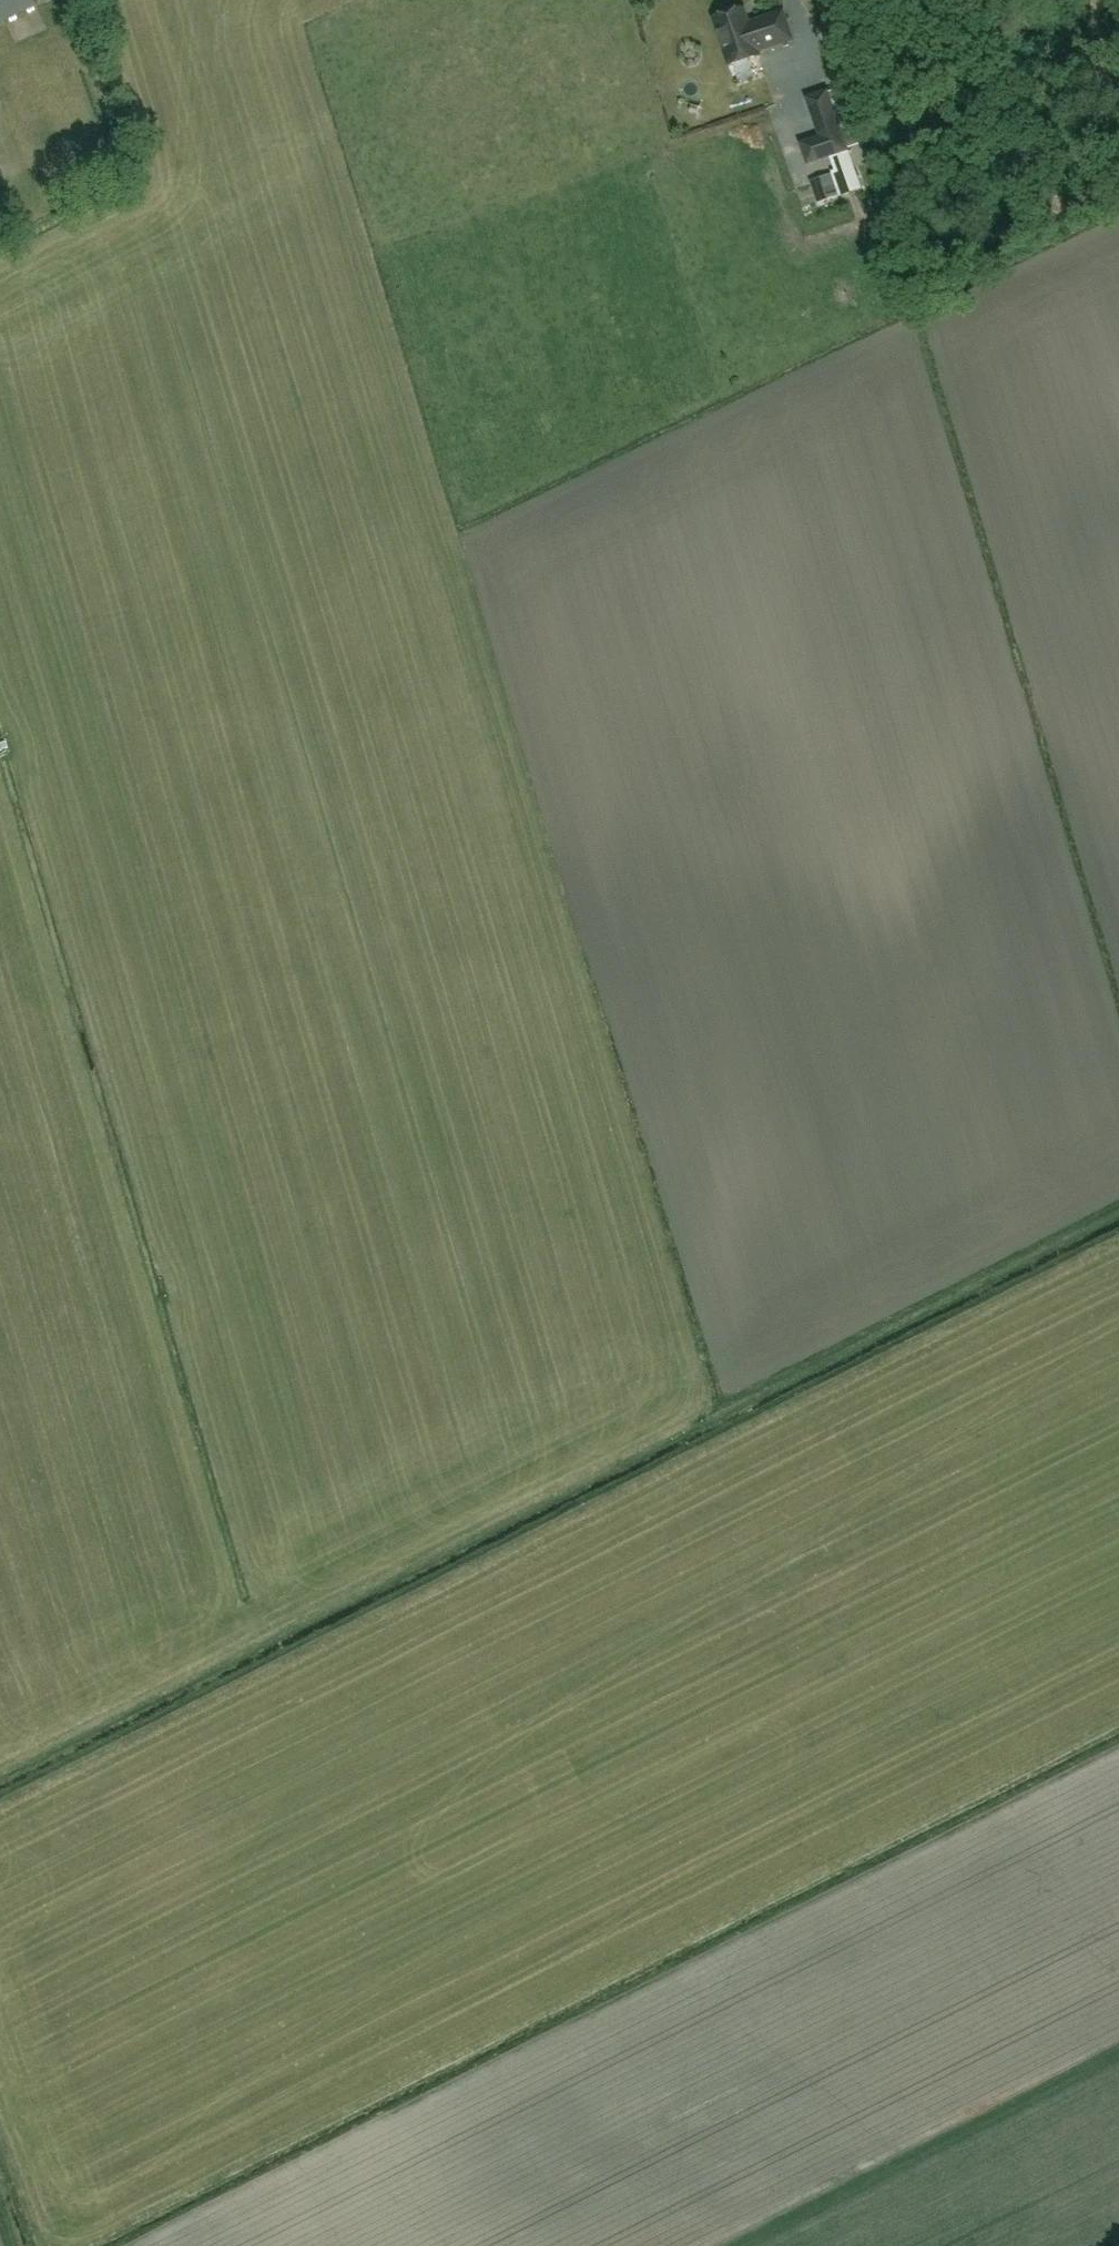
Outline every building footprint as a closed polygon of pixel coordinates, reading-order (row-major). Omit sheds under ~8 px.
[(38,7),(35,0),(0,0),(0,23),(38,7)] [(744,9),(714,19),(729,66),(760,56),(758,51),(792,40),(783,13),(749,24),(744,9)] [(816,143),(801,148),(807,165),(849,151),(828,90),(811,96),(827,143),(817,146),(816,143)] [(72,112),(85,120),(93,107),(81,99),(72,112)] [(841,194),(868,190),(864,165),(837,169),(841,194)]
